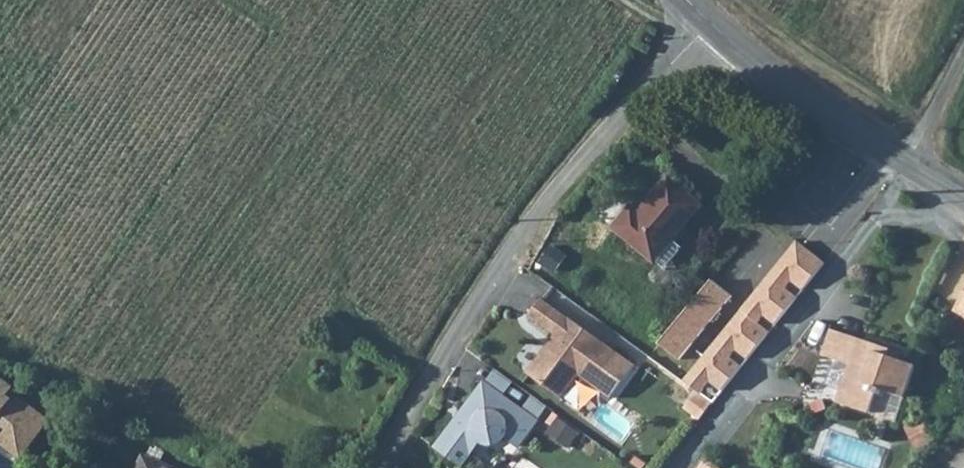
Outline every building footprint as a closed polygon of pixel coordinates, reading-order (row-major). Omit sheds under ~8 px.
[(636,213),(630,209),(613,230),(668,269),(685,245),(675,236),(699,204),(665,177),(636,213)] [(796,242),(685,384),(715,407),(826,265),(796,242)] [(662,346),(683,363),(735,299),(714,282),(662,346)] [(953,313),(963,319),(963,294),(953,313)] [(570,320),(543,301),(530,319),(557,338),(530,376),(565,401),(582,378),(614,399),(636,367),(570,319),(570,320)] [(898,343),(837,323),(828,351),(855,360),(843,398),(876,408),(882,389),(889,392),(890,386),(913,393),(923,361),(896,352),(898,343)] [(497,362),(487,377),(506,390),(516,375),(497,362)] [(487,377),(441,444),(466,462),(485,435),(510,431),(523,440),(540,414),(547,405),(531,395),(525,404),(506,390),(487,377)] [(0,420),(15,430),(7,441),(27,453),(51,419),(18,395),(16,398),(6,390),(9,386),(0,380),(0,421),(0,420)] [(531,395),(547,405),(551,399),(535,389),(531,395)] [(153,451),(144,467),(185,467),(153,451)] [(701,467),(721,467),(708,458),(701,467)]
